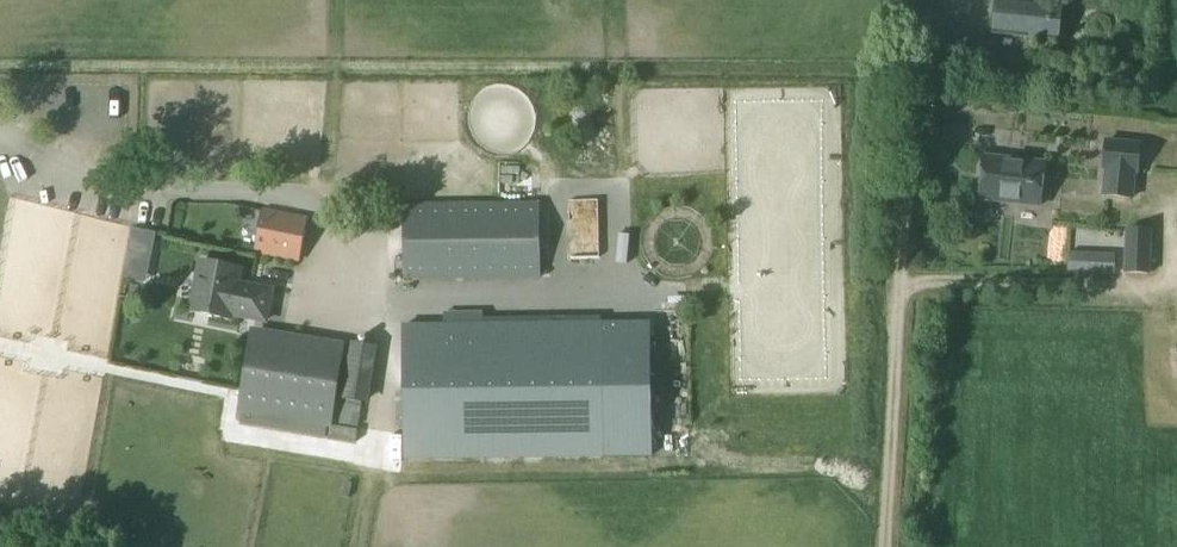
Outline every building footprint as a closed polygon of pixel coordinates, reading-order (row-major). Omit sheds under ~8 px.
[(995,34),(1060,39),(1063,0),(1029,0),(1029,1),(1014,0),(998,0),(995,34)] [(1145,141),(1112,138),(1110,167),(1125,168),(1122,212),(1139,213),(1145,141)] [(989,157),(986,201),(1047,206),(1050,162),(989,157)] [(540,202),(404,204),(405,279),(541,277),(540,202)] [(263,212),(255,251),(301,260),(309,221),(263,212)] [(1150,232),(1127,231),(1126,276),(1148,276),(1150,232)] [(1070,274),(1114,275),(1115,258),(1070,257),(1070,274)] [(207,263),(197,312),(235,320),(236,315),(271,322),(277,292),(242,285),(245,270),(207,263)] [(603,453),(602,348),(484,350),(484,323),(444,323),(445,350),(406,351),(407,456),(603,453)] [(252,325),(239,410),(331,425),(345,340),(252,325)] [(351,343),(343,401),(362,404),(371,346),(351,343)]
